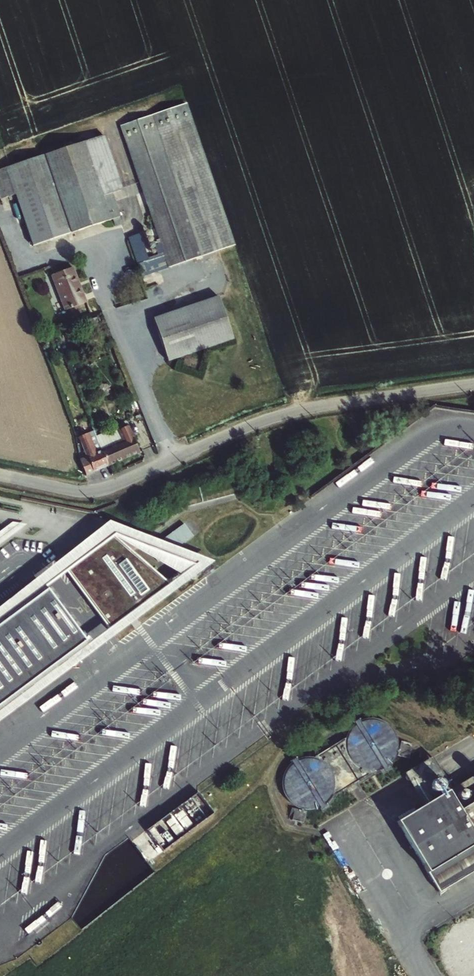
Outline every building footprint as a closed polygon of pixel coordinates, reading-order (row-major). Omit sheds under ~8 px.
[(184,103),(152,114),(120,125),(147,204),(150,213),(165,255),(169,267),(200,256),(233,245),(184,103)] [(103,135),(93,138),(112,193),(122,189),(103,135)] [(123,224),(112,193),(93,138),(0,169),(0,199),(13,195),(16,202),(6,205),(9,213),(19,211),(31,247),(113,219),(115,226),(123,224)] [(128,239),(137,265),(147,261),(139,235),(128,239)] [(137,265),(142,277),(169,267),(165,255),(147,261),(137,265)] [(71,267),(50,275),(63,310),(84,302),(71,267)] [(215,298),(155,318),(169,361),(235,339),(220,297),(215,298)] [(186,356),(183,367),(198,373),(201,360),(186,356)] [(116,431),(112,430),(119,445),(125,458),(139,452),(127,426),(116,431)] [(99,445),(95,436),(93,430),(79,436),(87,456),(87,458),(82,461),(86,471),(92,468),(94,472),(108,466),(99,445)] [(119,445),(112,430),(95,436),(99,445),(108,466),(125,458),(119,445)] [(184,521),(158,542),(176,549),(195,534),(184,521)] [(9,602),(16,612),(48,589),(70,572),(67,568),(109,537),(112,536),(180,578),(167,588),(112,629),(89,645),(87,642),(0,706),(0,723),(214,564),(176,549),(158,542),(109,524),(9,602)] [(167,588),(109,537),(67,568),(70,572),(112,629),(167,588)] [(48,589),(16,612),(9,602),(0,609),(0,618),(3,622),(0,624),(0,706),(87,642),(48,589)] [(347,722),(347,738),(304,756),(297,756),(283,762),(284,792),(290,808),(297,808),(387,772),(370,772),(398,761),(397,742),(387,717),(359,717),(347,722)] [(466,793),(458,779),(398,815),(440,886),(455,877),(473,865),(473,795),(460,804),(457,799),(466,793)] [(160,853),(217,813),(200,788),(143,828),(160,853)] [(471,923),(462,926),(457,929),(450,936),(446,945),(445,951),(445,957),(446,964),(449,969),(452,975),(453,975),(473,975),(473,922),(471,923)]
